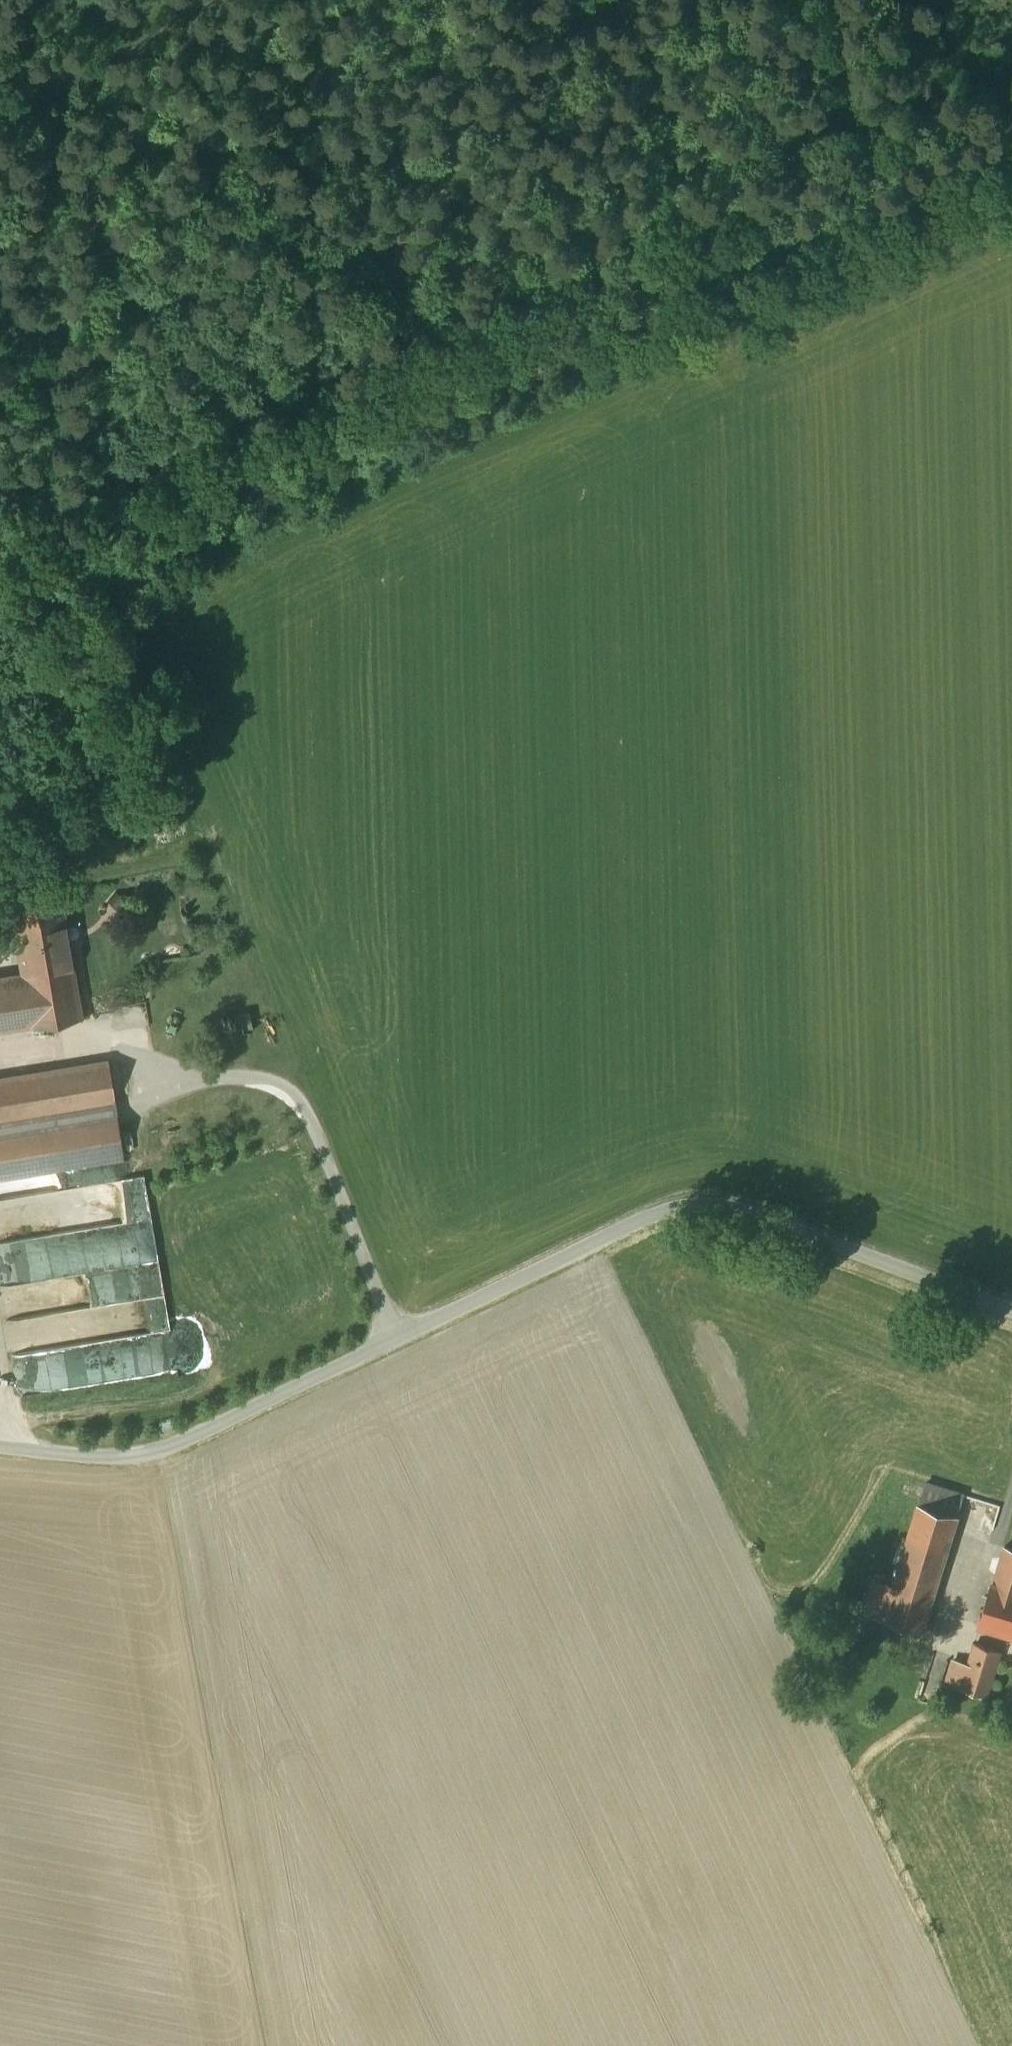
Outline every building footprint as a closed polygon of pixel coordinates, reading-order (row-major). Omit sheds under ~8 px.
[(85,1024),(66,889),(8,897),(19,977),(0,979),(0,1036),(85,1024)] [(125,1164),(109,1065),(0,1083),(0,1184),(125,1164)] [(3,1287),(125,1267),(129,1288),(139,1287),(141,1299),(162,1296),(157,1264),(156,1264),(142,1175),(89,1184),(96,1225),(0,1240),(0,1270),(3,1287)] [(71,1323),(80,1323),(81,1309),(61,1308),(61,1312),(44,1312),(43,1331),(52,1331),(53,1324),(71,1324),(71,1323)] [(926,1483),(919,1506),(958,1518),(965,1495),(926,1483)] [(958,1518),(919,1506),(893,1588),(874,1582),(864,1613),(923,1631),(958,1518)] [(1002,1548),(980,1625),(1011,1634),(1011,1551),(1002,1548)] [(955,1659),(947,1684),(986,1696),(1000,1651),(975,1643),(969,1664),(955,1659)]
